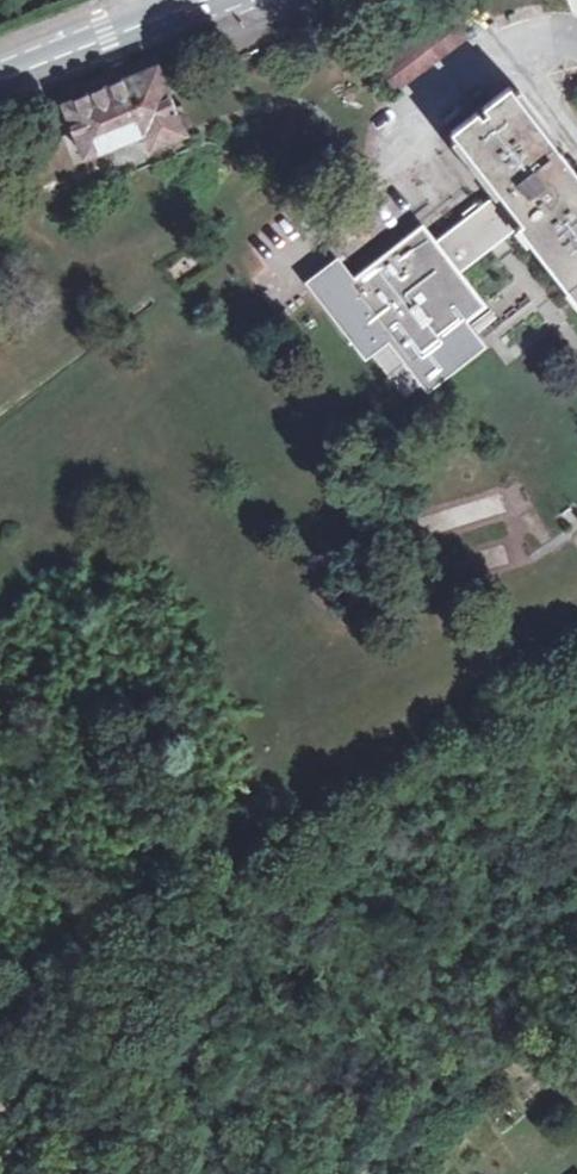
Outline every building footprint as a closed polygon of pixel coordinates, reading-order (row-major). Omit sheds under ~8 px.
[(469,38),(451,14),(376,70),(394,95),(469,38)] [(83,154),(143,130),(150,145),(181,133),(154,67),(63,104),(83,154)] [(576,306),(576,176),(508,88),(481,108),(486,115),(481,119),(476,112),(450,133),(498,194),(480,208),(475,201),(460,213),(464,219),(432,243),(422,229),(349,284),(336,262),(310,282),(364,352),(389,334),(409,361),(425,382),(475,345),(459,323),(482,306),(456,273),(521,223),(534,239),(528,244),(576,306)]
